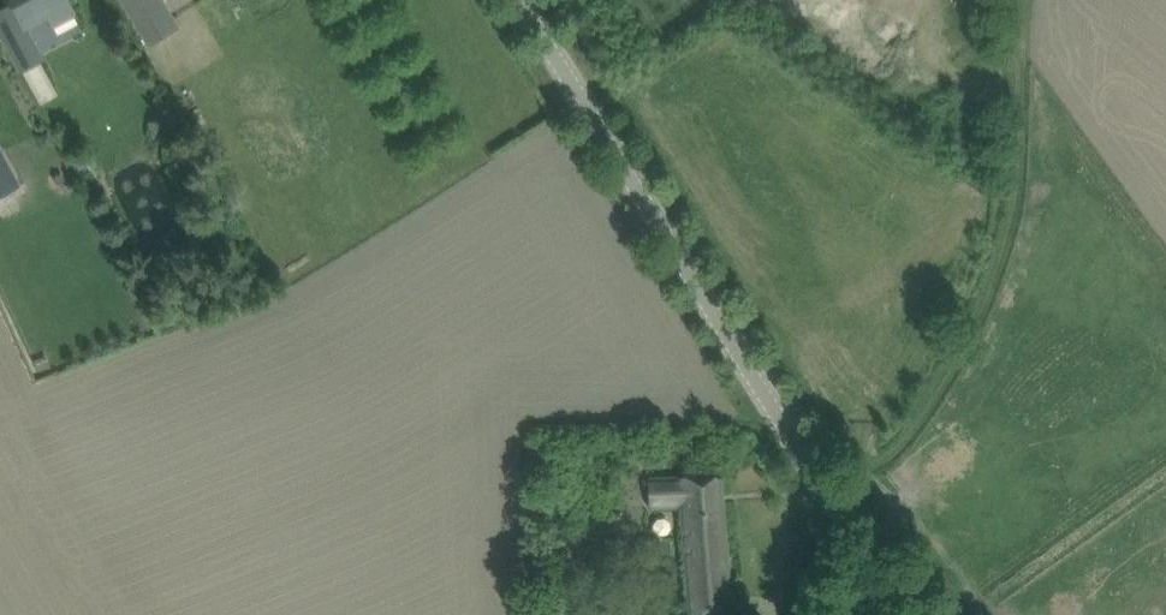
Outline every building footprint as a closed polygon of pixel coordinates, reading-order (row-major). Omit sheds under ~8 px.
[(23,26),(37,18),(34,12),(42,7),(46,13),(55,28),(76,16),(68,0),(9,0),(23,26)] [(152,44),(180,27),(163,0),(124,0),(152,44)] [(29,28),(4,42),(20,70),(45,57),(29,28)] [(0,154),(0,197),(17,188),(0,154)] [(721,476),(697,478),(648,481),(650,503),(678,502),(690,613),(731,611),(721,476)]
